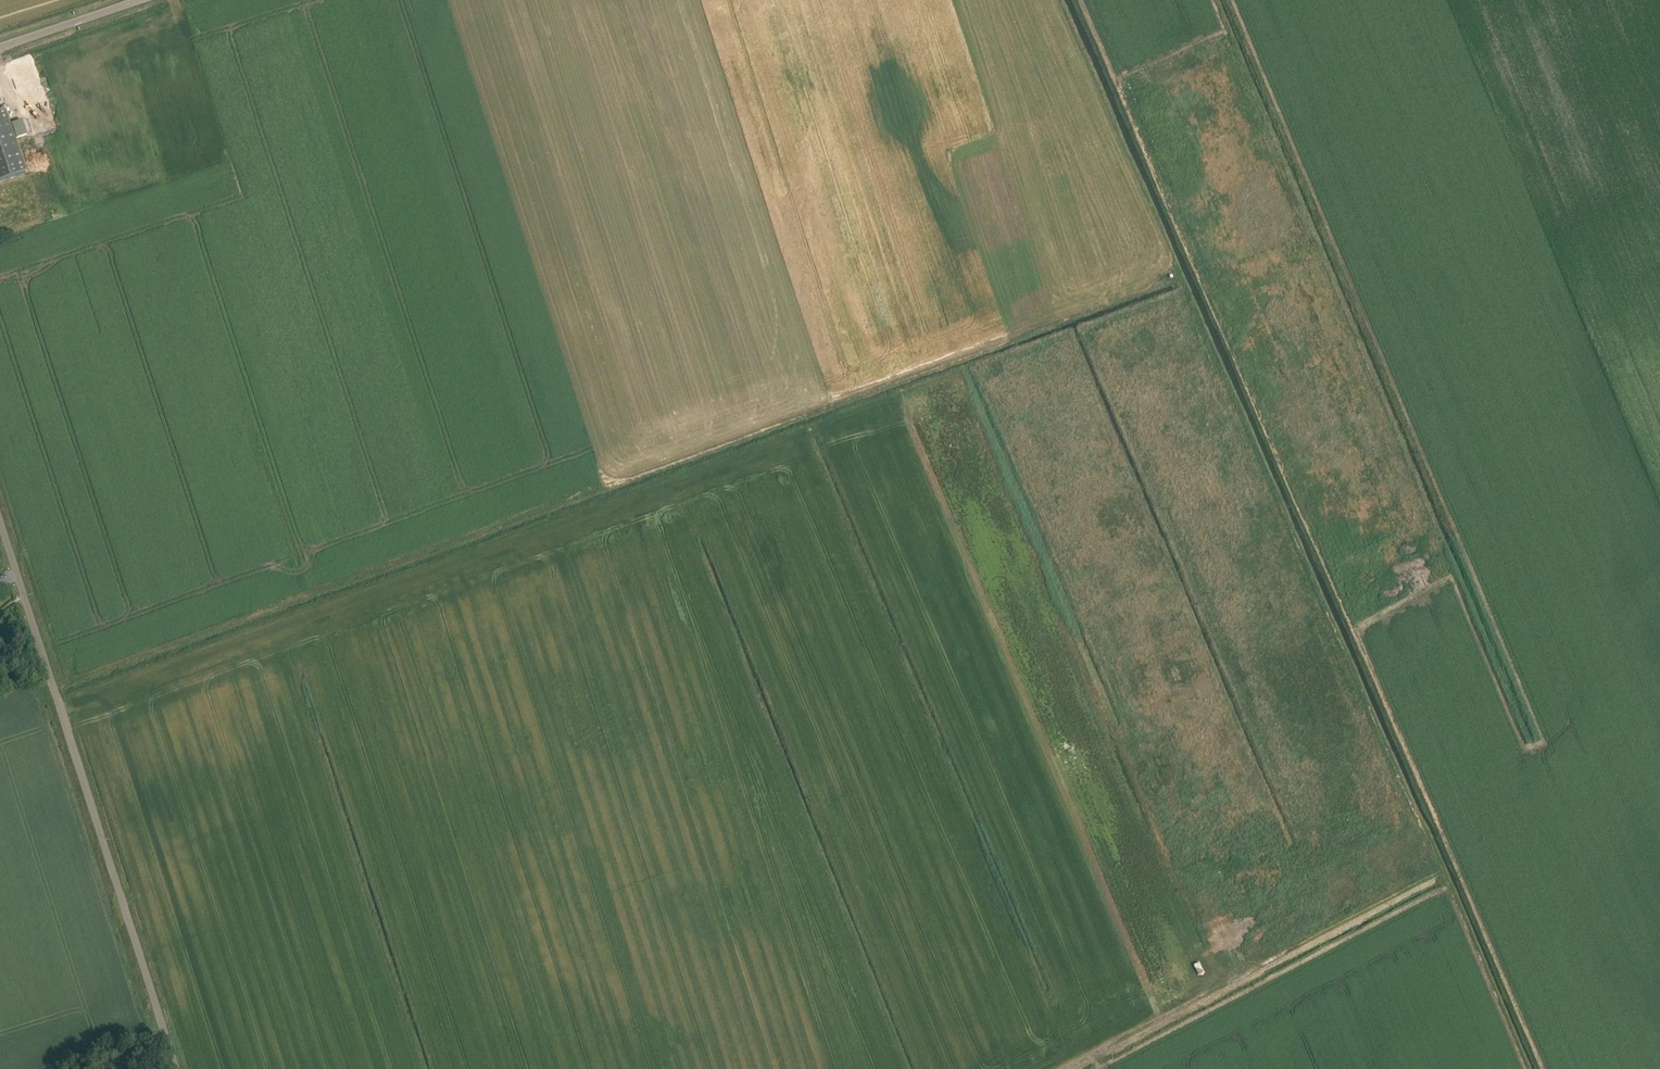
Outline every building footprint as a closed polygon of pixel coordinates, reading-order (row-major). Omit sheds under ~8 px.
[(26,173),(5,110),(0,112),(0,181),(26,173)]
